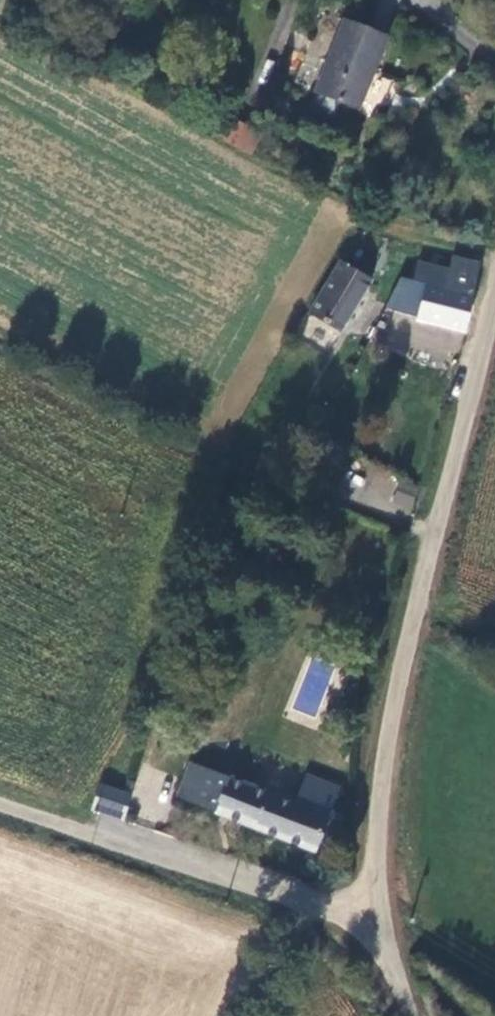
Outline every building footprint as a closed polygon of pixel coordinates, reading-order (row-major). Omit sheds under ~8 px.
[(391,38),(348,19),(318,90),(362,108),(391,38)] [(412,283),(401,280),(388,308),(418,317),(417,320),(463,330),(480,263),(453,257),(449,269),(421,261),(412,283)] [(343,268),(311,317),(339,335),(370,286),(343,268)] [(397,484),(391,506),(411,511),(417,489),(397,484)] [(323,818),(297,808),(193,768),(181,800),(317,853),(326,830),(334,833),(341,815),(327,809),(323,818)] [(327,809),(335,789),(309,779),(297,808),(323,818),(327,809)] [(132,796),(99,785),(90,814),(123,824),(132,796)]
